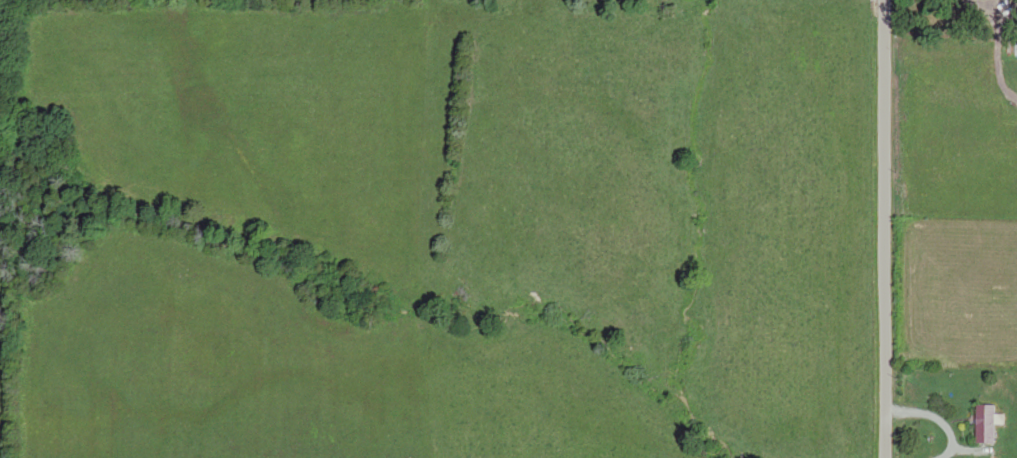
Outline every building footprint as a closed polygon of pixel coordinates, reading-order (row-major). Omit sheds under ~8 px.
[(979,444),(997,444),(997,405),(979,405),(979,444)]
